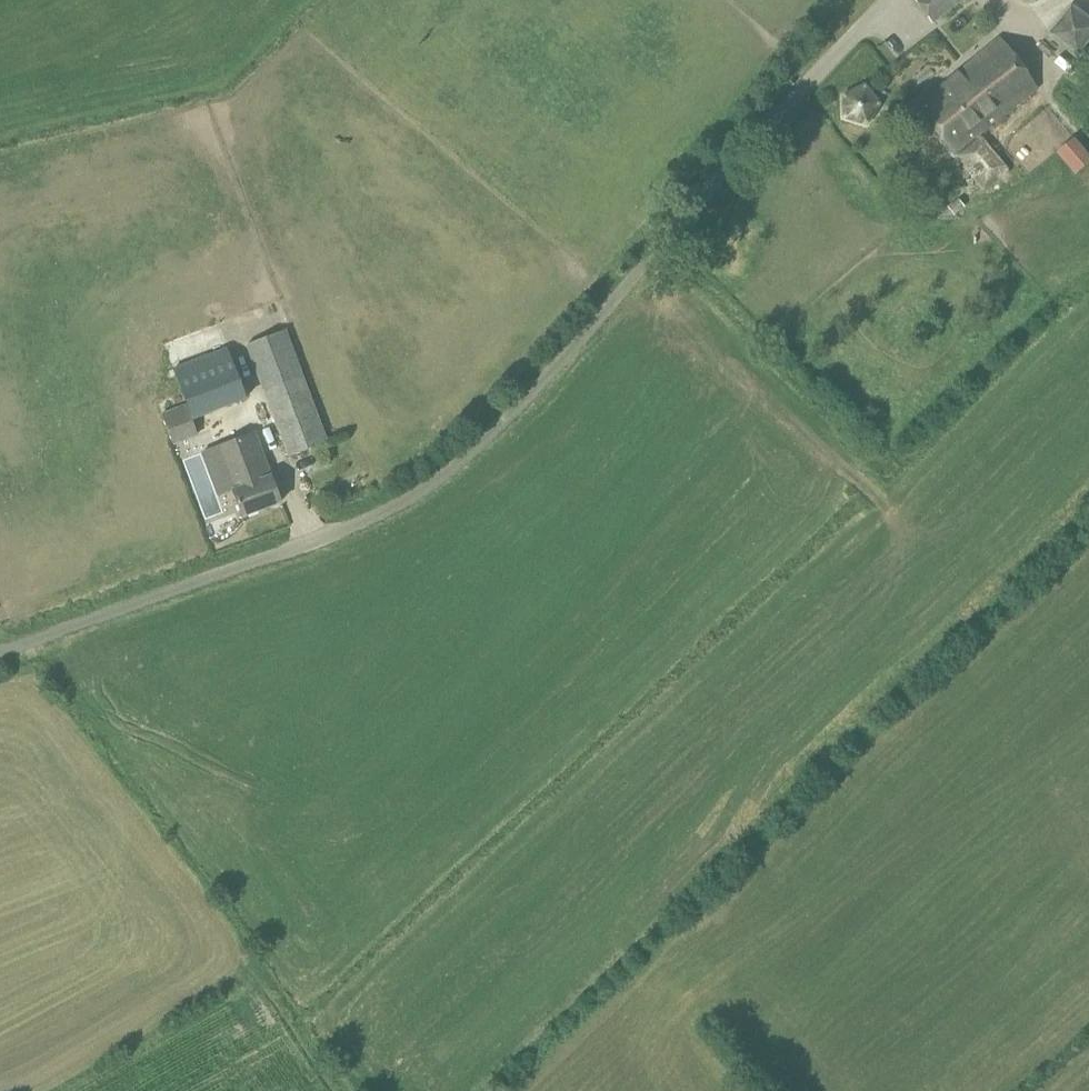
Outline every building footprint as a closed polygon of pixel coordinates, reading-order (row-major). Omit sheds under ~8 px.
[(932,23),(962,0),(914,0),(932,23)] [(1069,5),(1047,36),(1077,58),(1088,43),(1088,20),(1069,5)] [(1036,88),(999,38),(918,108),(953,154),(1036,88)] [(926,73),(918,64),(924,58),(918,51),(896,71),(911,87),(926,73)] [(864,89),(844,98),(845,117),(866,124),(877,105),(864,89)] [(1007,171),(980,138),(956,156),(983,190),(1007,171)] [(1072,139),(1058,152),(1072,168),(1087,156),(1072,139)] [(247,345),(289,457),(327,442),(284,331),(247,345)] [(173,369),(192,419),(245,399),(226,349),(173,369)] [(161,415),(173,444),(197,435),(185,405),(161,415)] [(254,434),(216,448),(232,489),(230,490),(241,518),(282,503),(271,475),(269,475),(254,434)]
